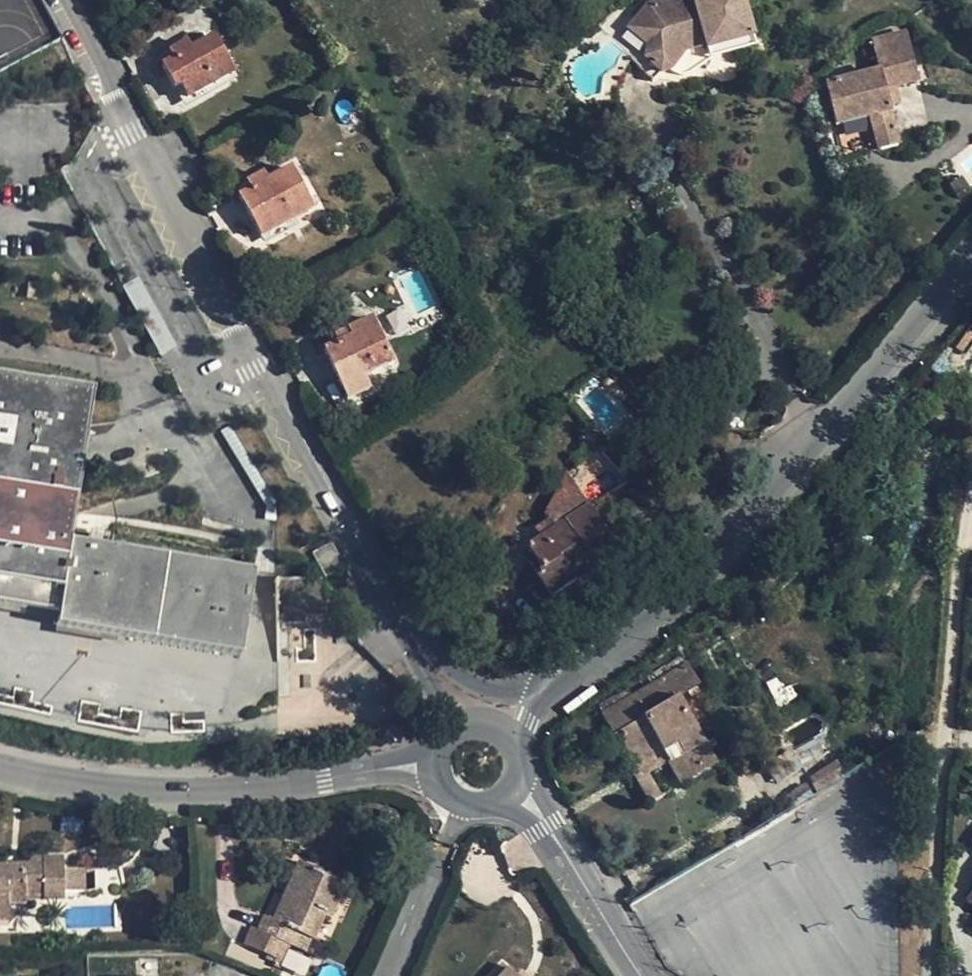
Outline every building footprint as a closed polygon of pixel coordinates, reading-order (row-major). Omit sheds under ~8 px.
[(750,39),(739,0),(665,0),(646,6),(656,10),(658,29),(645,45),(643,58),(655,73),(665,71),(671,75),(679,74),(706,59),(702,47),(728,40),(730,45),(750,39)] [(645,42),(645,45),(658,29),(656,10),(646,6),(644,6),(624,31),(645,42)] [(884,88),(896,84),(917,79),(905,32),(872,40),(879,70),(825,84),(836,125),(870,116),(878,148),(898,142),(888,104),(884,88)] [(214,37),(191,49),(174,58),(163,65),(175,87),(181,85),(187,98),(233,74),(214,37)] [(753,46),(750,39),(730,45),(728,40),(702,47),(706,59),(753,46)] [(170,50),(174,58),(191,49),(187,40),(170,50)] [(899,101),(896,84),(884,88),(888,104),(899,101)] [(292,167),(267,180),(252,188),(240,195),(261,236),(313,209),(292,167)] [(246,180),(252,188),(267,180),(262,171),(246,180)] [(349,335),(340,340),(323,348),(342,387),(365,376),(394,362),(373,317),(347,329),(349,335)] [(336,334),(340,340),(349,335),(347,329),(336,334)] [(58,610),(55,623),(237,653),(252,570),(69,540),(92,385),(0,371),(0,601),(58,610)] [(370,389),(365,376),(342,387),(348,400),(370,389)] [(585,446),(597,438),(588,428),(578,436),(585,446)] [(597,438),(585,446),(572,455),(578,463),(597,449),(603,445),(597,438)] [(597,449),(578,463),(565,473),(588,507),(626,481),(597,449)] [(548,505),(543,513),(548,520),(554,529),(541,538),(522,552),(550,595),(617,552),(588,507),(565,473),(551,496),(548,505)] [(534,529),(541,538),(554,529),(548,520),(534,529)] [(343,566),(330,542),(311,553),(324,576),(343,566)] [(277,612),(324,611),(324,579),(277,579),(277,612)] [(602,712),(615,734),(677,698),(698,686),(685,663),(602,712)] [(682,754),(669,761),(682,784),(716,764),(677,698),(615,734),(611,736),(631,771),(676,745),(682,754)] [(637,781),(648,774),(669,761),(682,754),(676,745),(631,771),(637,781)] [(661,796),(648,774),(637,781),(649,803),(661,796)] [(796,806),(819,792),(813,783),(810,784),(790,797),(796,806)] [(64,857),(34,857),(30,860),(30,863),(0,865),(0,920),(27,919),(27,902),(44,901),(44,898),(64,897),(64,890),(86,890),(85,868),(64,869),(64,857)] [(348,884),(299,861),(273,917),(265,913),(258,928),(292,944),(299,930),(317,938),(328,913),(335,916),(348,884)] [(284,960),(292,944),(258,928),(254,926),(248,943),(284,960)] [(494,975),(518,975),(504,964),(494,975)]
